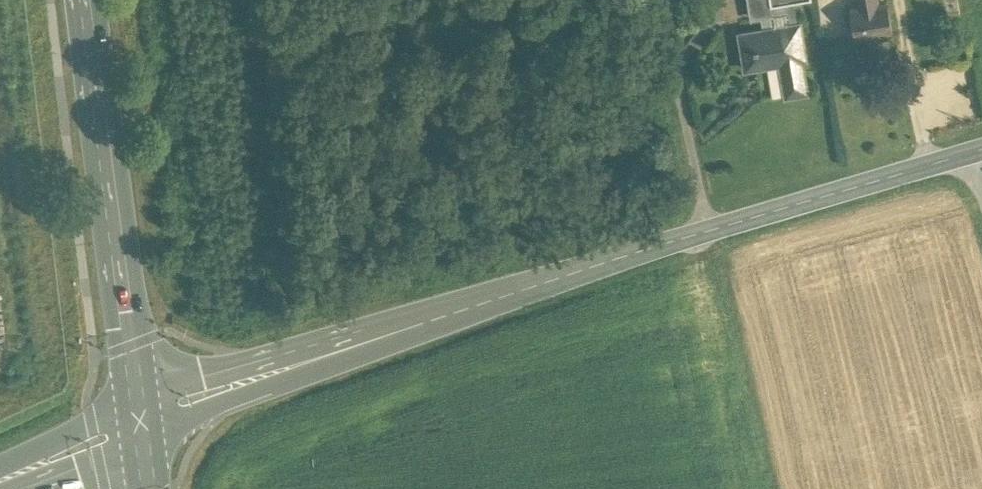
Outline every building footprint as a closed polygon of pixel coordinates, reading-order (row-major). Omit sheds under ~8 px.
[(857,5),(850,6),(855,37),(876,33),(877,37),(893,34),(887,0),(884,0),(883,0),(856,0),(857,5)] [(800,21),(740,31),(746,67),(781,61),(786,94),(807,90),(802,58),(806,57),(800,21)]
